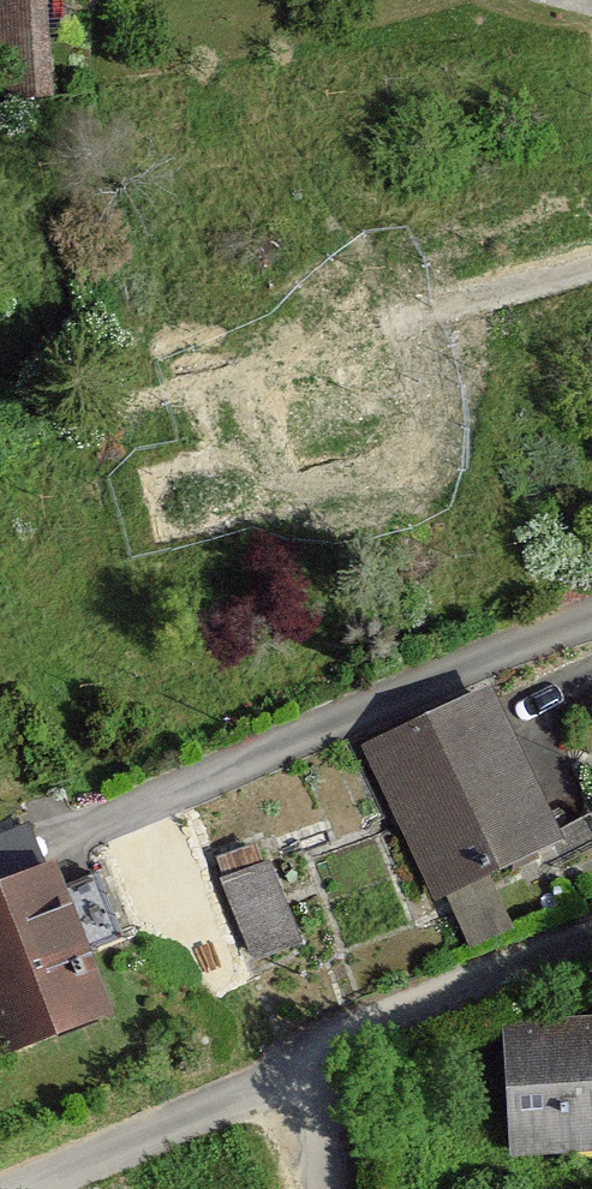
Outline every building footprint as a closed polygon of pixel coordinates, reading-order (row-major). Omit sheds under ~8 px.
[(46,0),(0,0),(0,77),(1,97),(49,95),(46,0)] [(557,838),(483,690),(363,749),(437,897),(557,838)] [(294,943),(254,843),(219,857),(259,957),(294,943)] [(54,862),(0,883),(0,1054),(111,1011),(87,947),(120,935),(97,877),(65,890),(54,862)] [(505,1022),(509,1153),(591,1151),(591,1019),(505,1022)]
